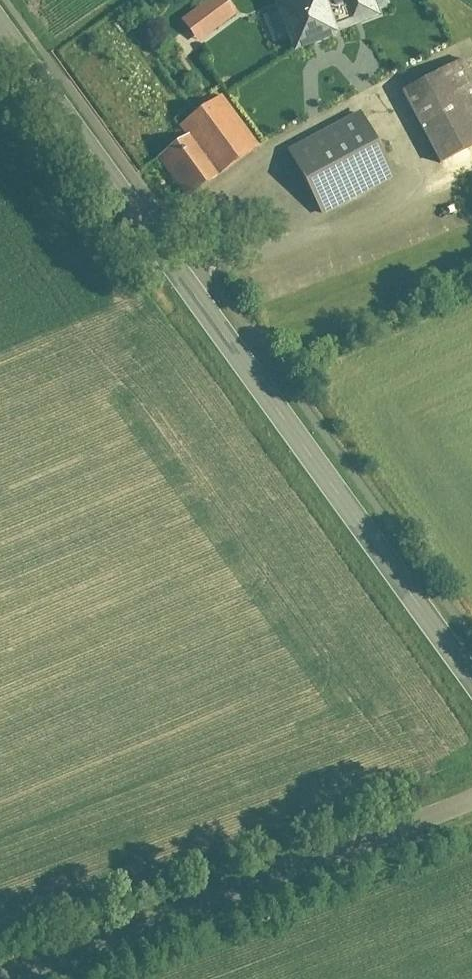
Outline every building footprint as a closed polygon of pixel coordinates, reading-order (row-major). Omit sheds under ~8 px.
[(203,47),(243,22),(229,0),(221,0),(186,21),(203,47)] [(370,0),(297,0),(279,7),(295,50),(334,35),(333,32),(355,24),(354,22),(375,13),(370,0)] [(404,96),(445,167),(471,152),(471,73),(466,61),(404,96)] [(221,97),(181,126),(189,136),(160,157),(189,197),(258,147),(221,97)] [(295,158),(324,220),(400,185),(370,122),(295,158)]
